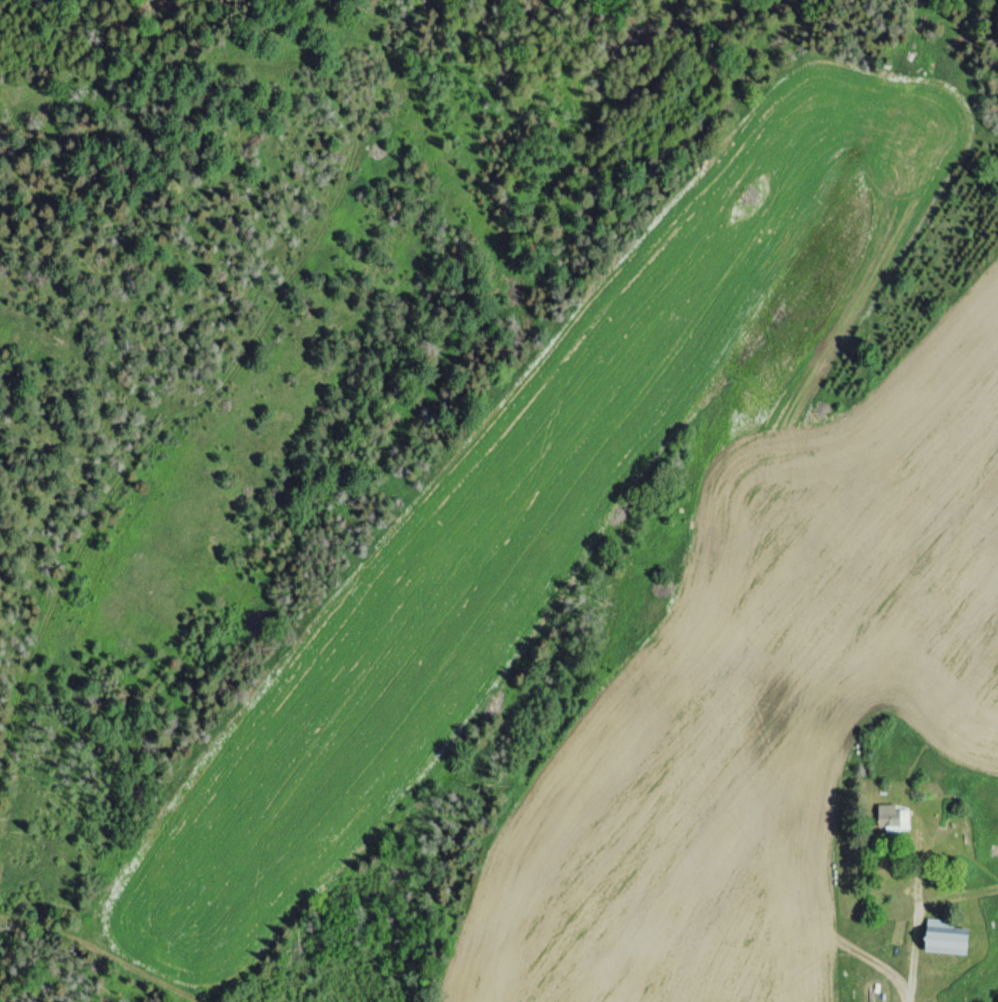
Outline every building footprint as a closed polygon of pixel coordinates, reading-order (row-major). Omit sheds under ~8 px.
[(879,806),(879,830),(910,830),(910,806),(879,806)] [(928,918),(925,953),(968,955),(970,928),(954,927),(955,920),(928,918)]
